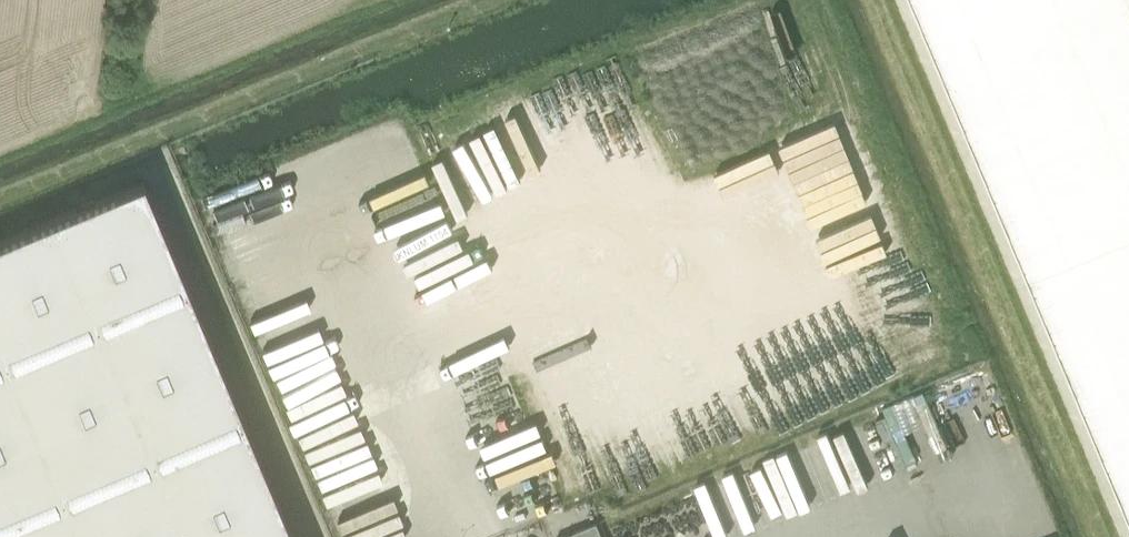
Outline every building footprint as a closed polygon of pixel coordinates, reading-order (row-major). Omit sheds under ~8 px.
[(1128,505),(1128,0),(917,0),(1128,505)] [(144,180),(0,240),(0,536),(294,536),(144,180)] [(596,523),(562,536),(597,536),(601,535),(596,523)]
